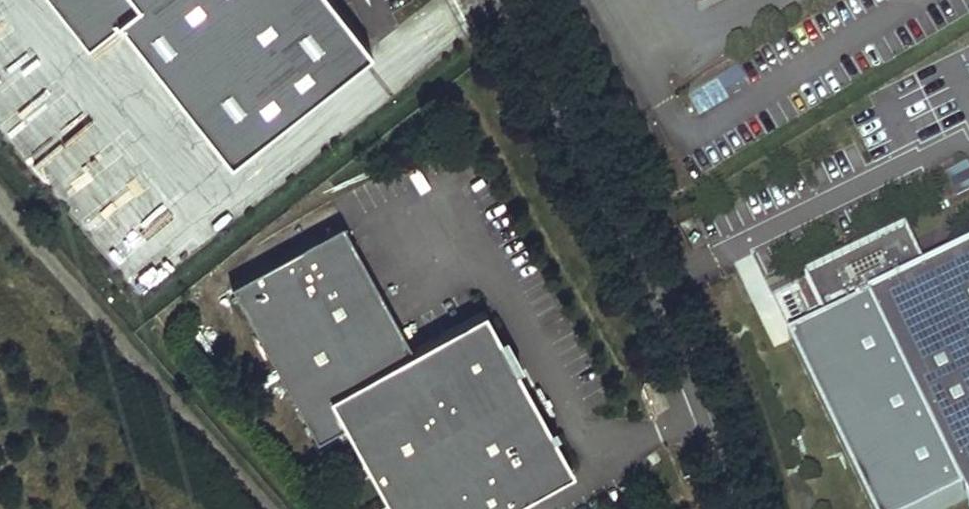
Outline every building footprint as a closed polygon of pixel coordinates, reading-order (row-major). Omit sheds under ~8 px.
[(93,45),(127,18),(237,158),(371,53),(329,0),(57,0),(93,45)] [(698,112),(749,83),(739,66),(688,94),(698,112)] [(968,188),(968,168),(966,162),(944,173),(956,195),(968,188)] [(581,477),(564,441),(567,440),(566,436),(562,437),(560,433),(531,372),(534,370),(531,363),(528,365),(519,347),(522,345),(519,338),(516,339),(502,312),(428,347),(366,216),(251,271),(327,432),(356,418),(396,502),(393,503),(396,508),(515,508),(581,477)] [(906,228),(805,276),(825,319),(869,299),(968,508),(968,254),(928,274),(906,228)]
